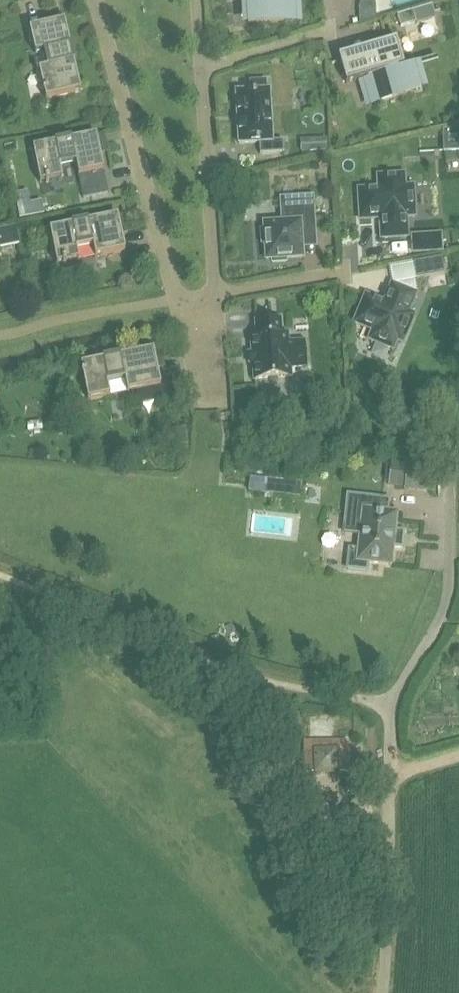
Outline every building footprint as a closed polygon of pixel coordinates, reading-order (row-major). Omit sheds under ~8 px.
[(248,24),(283,21),(281,0),(247,0),(248,24)] [(401,26),(416,22),(413,10),(397,15),(401,26)] [(81,91),(66,27),(64,21),(29,29),(35,54),(43,52),(47,68),(39,70),(45,100),(81,91)] [(385,43),(338,57),(346,84),(370,76),(377,101),(411,92),(405,70),(412,68),(421,66),(427,64),(426,60),(404,67),(396,40),(385,43)] [(257,91),(237,92),(239,143),(259,142),(260,154),(284,152),(283,140),(271,141),(268,80),(257,81),(257,91)] [(108,193),(100,154),(97,135),(33,148),(40,183),(62,179),(60,166),(76,163),(83,198),(108,193)] [(315,138),(316,151),(328,150),(327,137),(315,138)] [(378,188),(358,189),(360,219),(380,218),(381,238),(407,236),(406,216),(413,216),(411,186),(404,187),(403,177),(377,178),(378,188)] [(264,223),(266,259),(272,259),(272,263),(286,262),(286,258),(302,257),(301,229),(314,228),(313,196),(281,198),(282,222),(264,223)] [(125,251),(122,234),(118,215),(49,230),(57,265),(79,260),(77,248),(93,245),(95,257),(125,251)] [(0,228),(0,249),(19,245),(15,226),(0,228)] [(410,235),(410,254),(442,253),(441,233),(410,235)] [(441,256),(414,262),(417,279),(445,274),(441,256)] [(416,294),(392,284),(384,302),(366,295),(354,323),(373,330),(368,341),(393,350),(397,340),(405,343),(416,315),(408,312),(416,294)] [(280,321),(256,323),(257,337),(251,337),(252,352),(248,352),(249,365),(253,364),(254,379),(290,376),(289,367),(305,366),(303,342),(288,343),(287,334),(281,335),(280,321)] [(127,392),(137,390),(161,385),(154,350),(81,365),(88,400),(110,396),(108,383),(125,379),(127,392)] [(173,430),(176,446),(188,443),(185,428),(173,430)] [(391,459),(388,485),(404,487),(407,460),(391,459)] [(251,476),(249,490),(265,493),(267,478),(251,476)] [(345,522),(361,524),(358,550),(349,549),(347,569),(367,571),(367,562),(390,565),(389,565),(391,565),(391,564),(393,547),(401,548),(403,532),(394,531),(396,514),(397,514),(397,513),(395,513),(387,512),(389,500),(348,496),(345,522)] [(348,772),(348,740),(304,740),(305,773),(348,772)]
